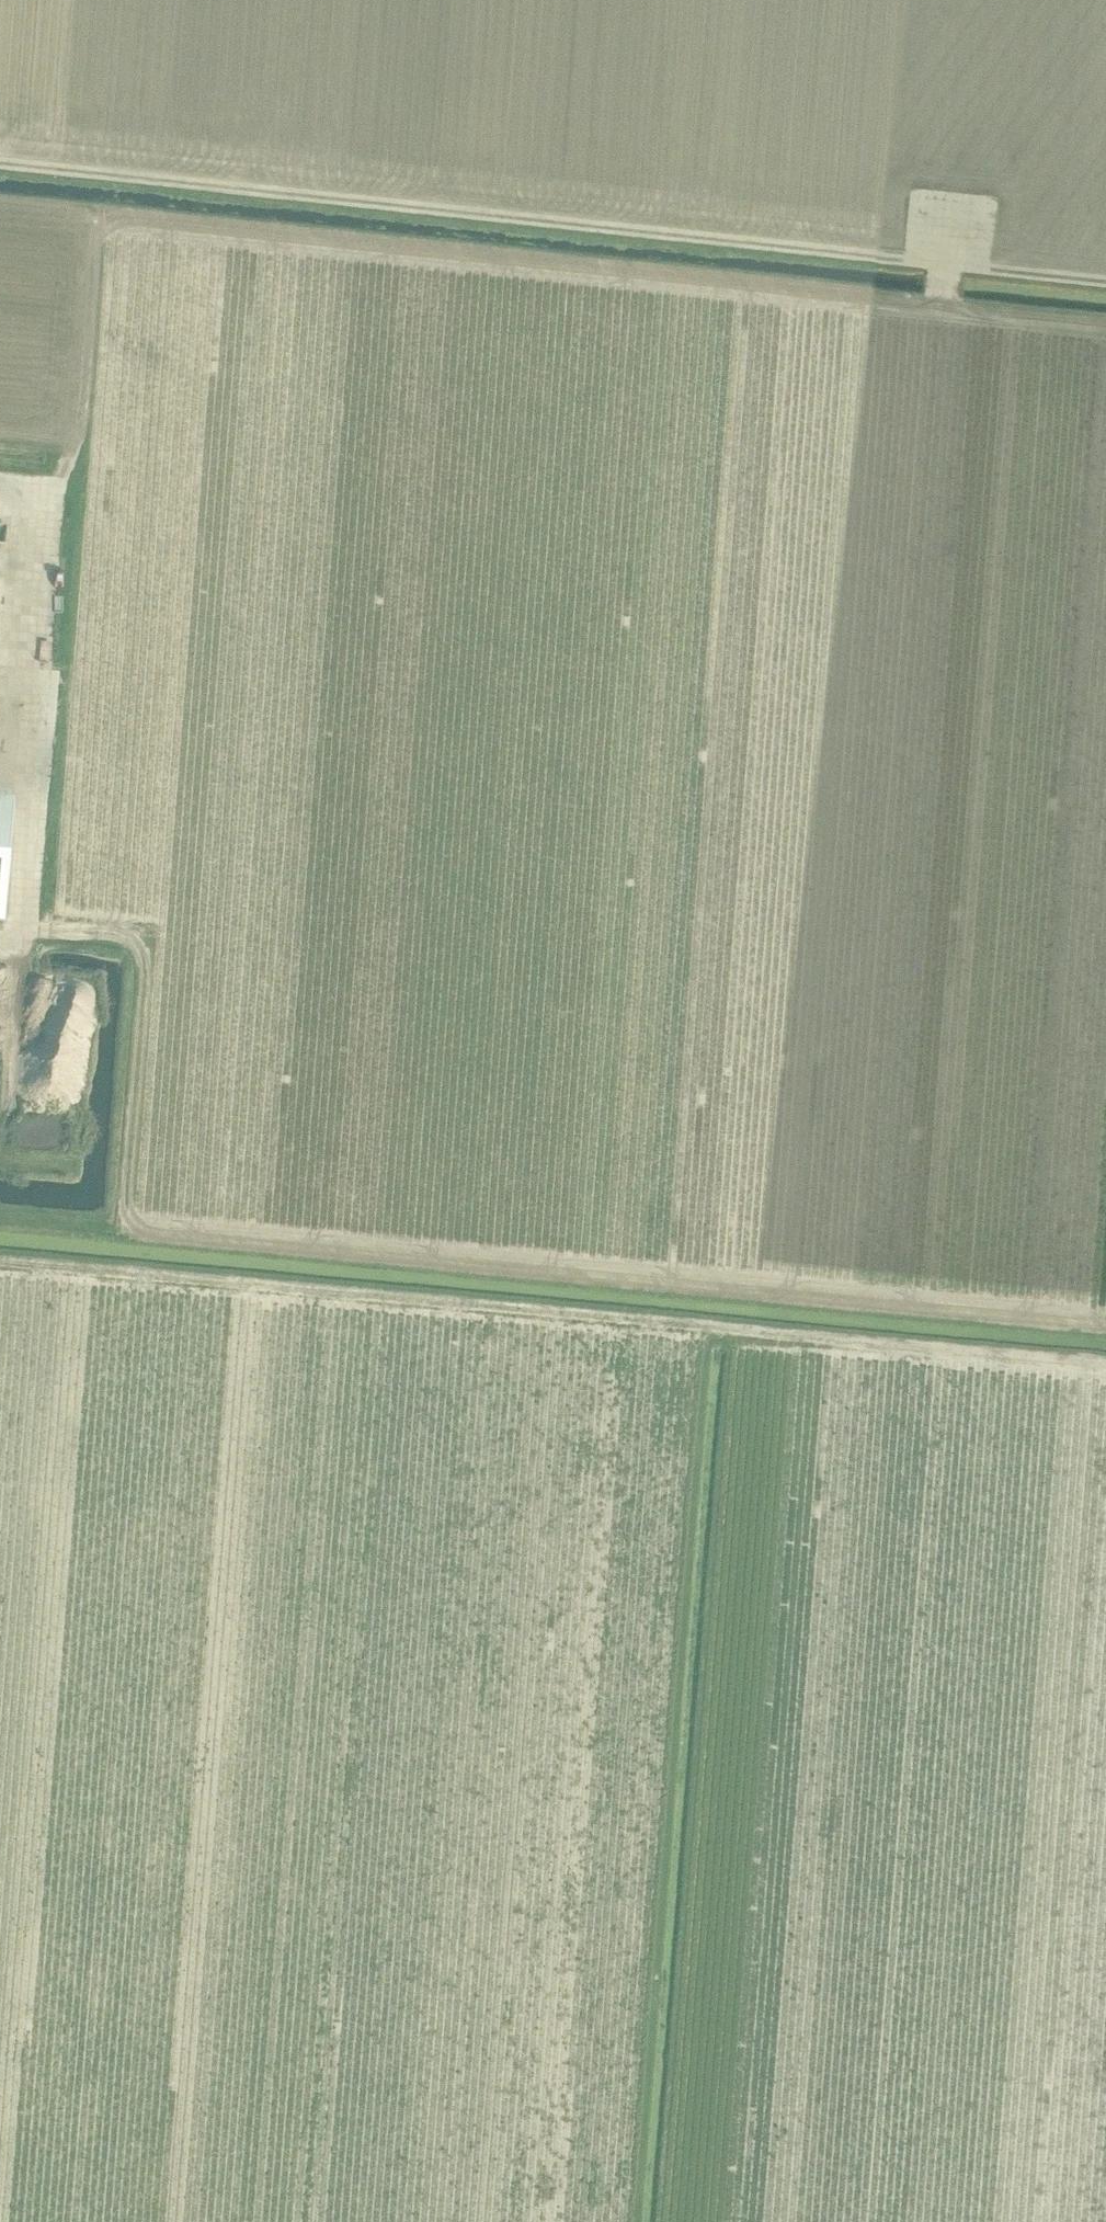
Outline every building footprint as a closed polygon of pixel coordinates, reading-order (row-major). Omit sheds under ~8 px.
[(4,860),(9,810),(0,809),(0,914),(4,860)]
